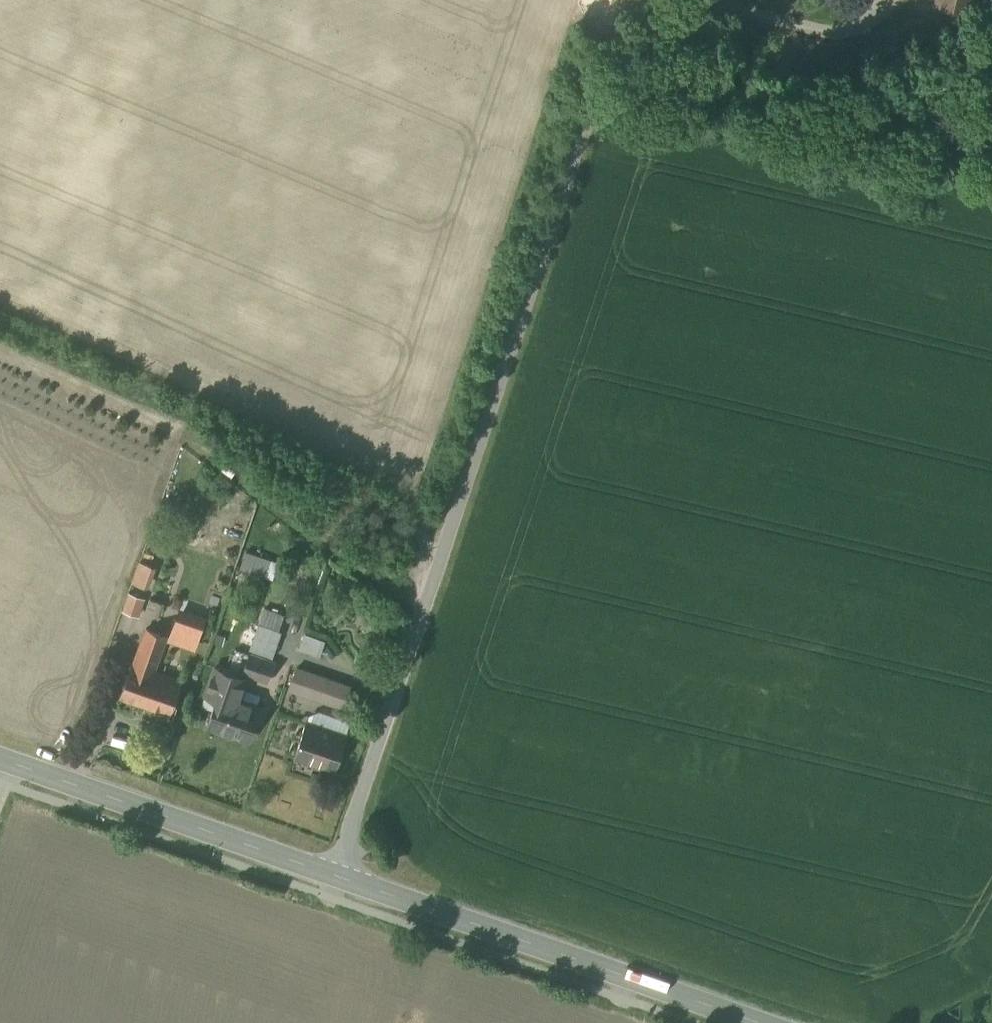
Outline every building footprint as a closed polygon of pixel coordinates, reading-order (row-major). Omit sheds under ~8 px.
[(932,2),(968,10),(971,0),(932,0),(932,2)] [(166,638),(144,631),(120,704),(168,720),(181,682),(154,673),(166,638)] [(248,680),(210,668),(198,706),(212,710),(205,732),(249,747),(260,714),(239,707),(248,680)] [(349,688),(299,671),(291,695),(341,712),(349,688)] [(342,734),(302,722),(290,762),(329,774),(342,734)]
